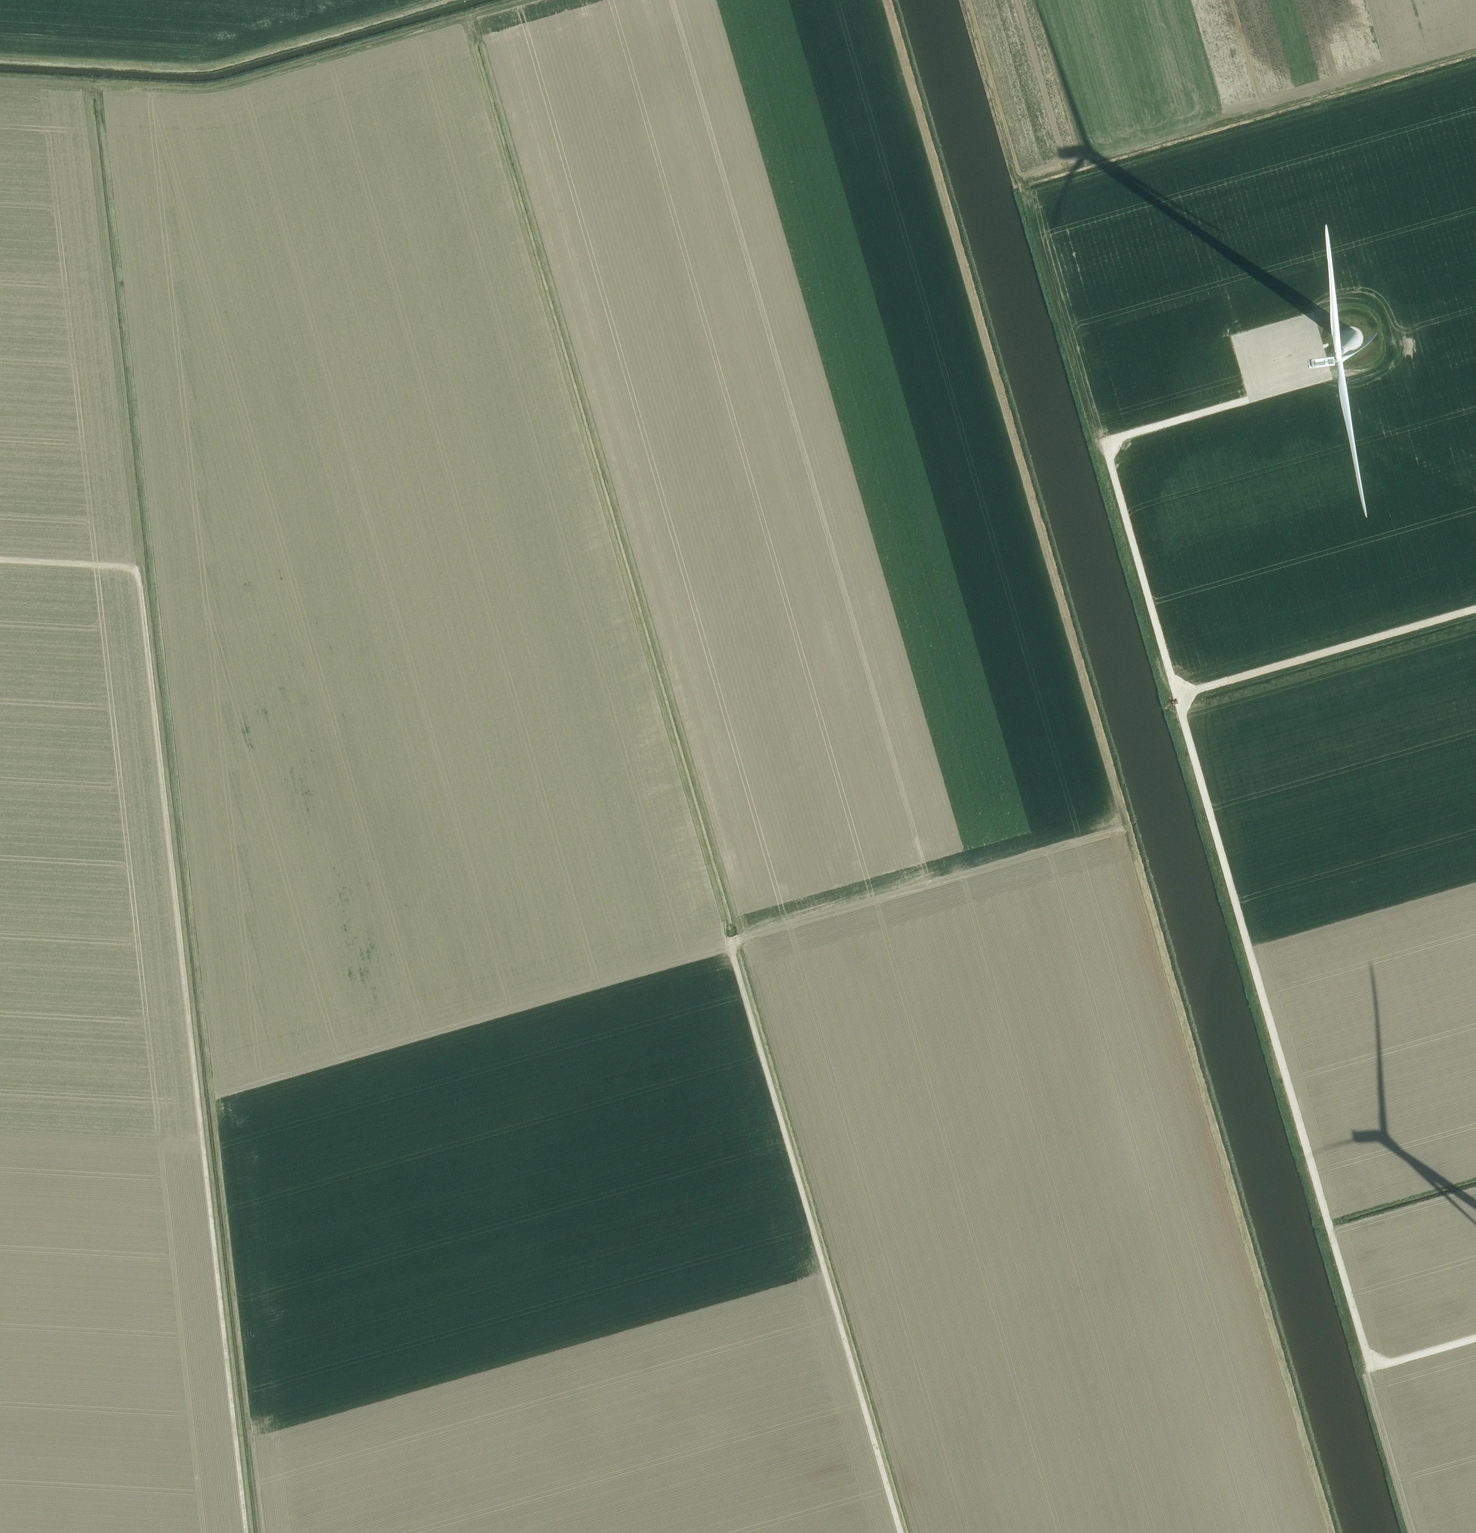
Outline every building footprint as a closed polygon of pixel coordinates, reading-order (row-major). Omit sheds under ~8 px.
[(1361,339),(1361,338),(1361,337),(1360,336),(1360,335),(1360,334),(1359,333),(1358,332),(1357,331),(1357,330),(1356,330),(1354,329),(1353,329),(1352,329),(1351,329),(1350,329),(1349,329),(1348,330),(1347,330),(1346,331),(1345,332),(1344,333),(1344,334),(1343,335),(1343,336),(1343,337),(1343,338),(1343,339),(1343,340),(1343,341),(1344,342),(1344,343),(1345,344),(1346,345),(1347,345),(1348,346),(1349,346),(1350,347),(1351,347),(1352,347),(1353,347),(1354,346),(1356,346),(1357,345),(1358,344),(1359,343),(1360,342),(1360,341),(1360,340),(1361,339)]
